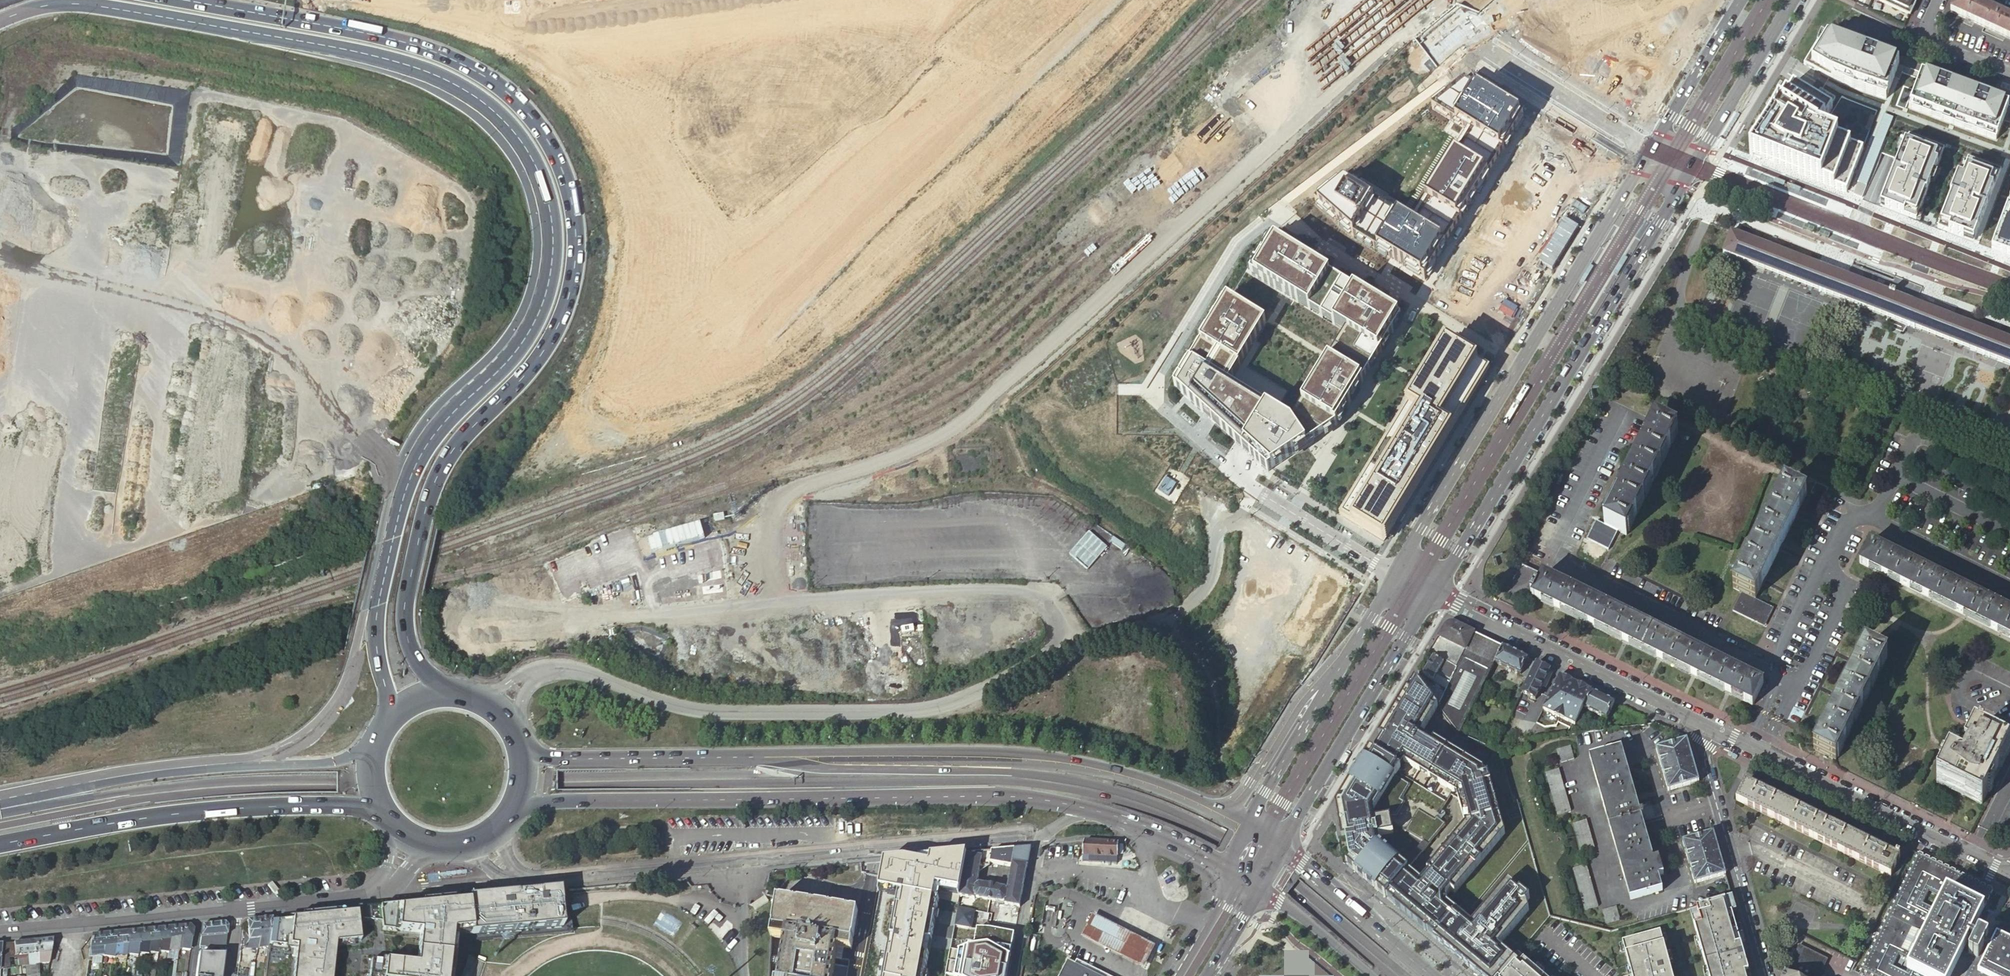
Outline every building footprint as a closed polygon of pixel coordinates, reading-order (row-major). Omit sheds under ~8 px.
[(1908,15),(1914,0),(1876,0),(1908,15)] [(2004,16),(1969,0),(1954,0),(1949,12),(1962,18),(1972,22),(1982,27),(2005,37),(2009,40),(2009,19),(2004,16)] [(1821,36),(1804,65),(1827,78),(1845,86),(1885,100),(1898,65),(1835,41),(1836,39),(1826,36),(1825,38),(1821,36)] [(1477,203),(1538,113),(1465,68),(1449,85),(1483,107),(1405,228),(1330,179),(1313,203),(1427,281),(1477,203)] [(2008,106),(1921,73),(1908,108),(1995,141),(2008,106)] [(1762,158),(1822,181),(1838,139),(1819,131),(1834,106),(1833,106),(1818,97),(1794,82),(1750,154),(1754,155),(1762,160),(1762,158)] [(1820,93),(1818,97),(1833,106),(1835,102),(1820,93)] [(1874,117),(1869,115),(1864,130),(1869,132),(1874,117)] [(1884,116),(1854,191),(1863,194),(1892,119),(1884,116)] [(1944,148),(1908,134),(1879,208),(1915,222),(1916,219),(1918,214),(1944,148)] [(1850,144),(1838,139),(1822,181),(1834,186),(1850,144)] [(1864,149),(1850,144),(1834,186),(1848,191),(1864,149)] [(1958,179),(1957,179),(1940,222),(1937,230),(1973,244),(2000,170),(1967,157),(1958,179)] [(1854,191),(1852,196),(1861,199),(1863,194),(1854,191)] [(1846,277),(1836,273),(1730,232),(1722,253),(1861,307),(1952,343),(2009,365),(2009,340),(1915,304),(1846,277)] [(1405,318),(1273,239),(1252,273),(1350,332),(1384,353),(1405,318)] [(1851,265),(1850,268),(1846,277),(1915,304),(1919,293),(1922,287),(1894,276),(1892,280),(1851,265)] [(1268,321),(1229,298),(1176,386),(1270,470),(1309,445),(1340,425),(1375,367),(1384,353),(1350,332),(1295,422),(1230,383),(1268,321)] [(1487,369),(1447,344),(1344,515),(1384,540),(1439,450),(1487,369)] [(1626,536),(1676,432),(1655,421),(1604,525),(1626,536)] [(1823,498),(1828,489),(1817,483),(1812,493),(1823,498)] [(1742,593),(1755,599),(1806,496),(1785,485),(1733,588),(1742,593)] [(1109,549),(1088,532),(1069,555),(1087,571),(1109,549)] [(1870,542),(1859,564),(2009,638),(2009,611),(1870,542)] [(1752,706),(1763,684),(1542,576),(1536,589),(1532,597),(1752,706)] [(1773,609),(1755,599),(1742,593),(1732,611),(1754,622),(1755,619),(1766,624),(1773,609)] [(1755,619),(1754,622),(1764,627),(1766,624),(1755,619)] [(1464,651),(1472,633),(1455,625),(1453,624),(1451,624),(1450,624),(1449,624),(1447,625),(1446,626),(1445,627),(1442,632),(1438,638),(1464,651)] [(1494,662),(1502,647),(1472,633),(1464,651),(1455,668),(1448,682),(1447,685),(1440,699),(1437,706),(1443,714),(1459,734),(1465,722),(1494,662)] [(1880,654),(1887,657),(1902,665),(1911,646),(1890,635),(1880,654)] [(1438,638),(1429,652),(1435,656),(1443,661),(1449,665),(1455,668),(1464,651),(1438,638)] [(1835,760),(1887,657),(1880,654),(1865,646),(1815,746),(1813,750),(1835,760)] [(1527,679),(1535,663),(1502,647),(1494,662),(1527,679)] [(1449,665),(1443,661),(1441,664),(1433,659),(1422,675),(1432,681),(1437,674),(1441,677),(1449,665)] [(1549,671),(1535,663),(1527,679),(1520,692),(1528,696),(1527,700),(1533,703),(1549,671)] [(1441,677),(1448,682),(1455,668),(1449,665),(1441,677)] [(1438,679),(1447,685),(1448,682),(1441,677),(1437,674),(1432,681),(1435,684),(1438,679)] [(1561,676),(1559,675),(1542,709),(1574,725),(1583,708),(1591,692),(1583,687),(1576,684),(1562,677),(1561,676)] [(1423,735),(1422,731),(1437,706),(1424,690),(1414,677),(1378,736),(1381,738),(1373,752),(1369,750),(1335,806),(1342,840),(1346,840),(1349,860),(1346,865),(1347,865),(1385,898),(1388,894),(1395,901),(1392,904),(1425,932),(1426,931),(1433,937),(1433,938),(1477,975),(1501,975),(1513,961),(1522,950),(1506,937),(1527,911),(1525,903),(1528,899),(1506,881),(1470,925),(1441,901),(1441,898),(1445,897),(1449,892),(1453,895),(1503,835),(1486,773),(1423,735)] [(1424,690),(1437,706),(1440,699),(1430,686),(1424,690)] [(1606,719),(1614,703),(1591,692),(1583,708),(1606,719)] [(1578,719),(1570,734),(1575,733),(1578,728),(1580,729),(1584,722),(1578,719)] [(1465,722),(1459,734),(1467,739),(1474,726),(1465,722)] [(1947,756),(1935,782),(1960,795),(1964,797),(1980,805),(1993,780),(2008,749),(2005,748),(1982,736),(1983,734),(1978,731),(1977,734),(1973,731),(1963,752),(1958,761),(1947,756)] [(1489,734),(1483,747),(1490,751),(1497,739),(1497,738),(1489,734)] [(1497,739),(1490,751),(1500,749),(1519,745),(1518,737),(1497,739)] [(1518,737),(1519,745),(1527,743),(1525,738),(1525,737),(1518,737)] [(1667,791),(1698,782),(1686,740),(1655,749),(1667,791)] [(1557,750),(1560,761),(1573,757),(1571,747),(1557,750)] [(1638,808),(1621,749),(1589,757),(1629,900),(1662,891),(1657,876),(1663,875),(1658,858),(1653,860),(1642,822),(1661,816),(1658,803),(1638,808)] [(1562,770),(1547,772),(1553,813),(1568,811),(1562,770)] [(1461,804),(1406,774),(1375,826),(1379,851),(1422,882),(1466,826),(1461,804)] [(1890,877),(1900,858),(1882,849),(1883,845),(1877,842),(1875,846),(1840,828),(1842,825),(1834,821),(1833,825),(1811,815),(1813,811),(1806,808),(1804,811),(1770,794),(1772,790),(1765,787),(1763,790),(1745,782),(1735,801),(1890,877)] [(1575,822),(1578,850),(1592,849),(1589,821),(1575,822)] [(1725,875),(1713,833),(1682,842),(1694,884),(1725,875)] [(1342,840),(1339,840),(1344,866),(1347,865),(1346,865),(1349,860),(1346,840),(1342,840)] [(1084,841),(1084,843),(1083,855),(1117,857),(1118,843),(1084,841)] [(1019,907),(1030,848),(1014,849),(1011,868),(1007,890),(977,884),(983,852),(966,854),(959,895),(959,896),(974,899),(974,898),(983,899),(983,900),(996,903),(996,902),(1004,903),(1004,904),(1019,907)] [(1014,849),(990,852),(989,863),(1011,868),(1014,849)] [(1917,853),(1895,899),(1933,918),(1956,872),(1917,853)] [(959,895),(966,854),(928,857),(926,864),(900,860),(883,861),(877,893),(896,897),(894,909),(892,908),(889,927),(890,927),(888,938),(922,944),(926,921),(924,921),(927,899),(931,900),(932,890),(959,895)] [(1586,864),(1572,868),(1585,911),(1599,907),(1586,864)] [(1956,872),(1933,918),(1988,945),(1989,943),(1986,942),(1987,938),(1988,937),(1987,936),(1983,934),(1980,932),(1979,932),(1978,932),(1977,933),(1976,936),(1970,933),(1992,889),(1956,872)] [(571,928),(568,891),(360,910),(351,975),(449,975),(453,943),(453,939),(571,928)] [(771,936),(785,938),(778,975),(830,975),(833,956),(835,946),(842,947),(850,948),(857,908),(773,895),(771,936)] [(1690,909),(1709,975),(1753,975),(1732,898),(1690,909)] [(927,899),(924,921),(926,921),(922,944),(888,938),(871,934),(864,975),(931,975),(936,947),(938,947),(946,903),(931,900),(927,899)] [(1879,975),(1972,975),(1988,945),(1933,918),(1895,899),(1862,965),(1861,967),(1879,975)] [(956,908),(953,926),(955,926),(968,928),(969,928),(972,911),(956,908)] [(1616,908),(1602,912),(1606,924),(1620,919),(1616,908)] [(360,910),(271,919),(268,946),(264,975),(351,975),(360,910)] [(1130,935),(1093,917),(1082,938),(1119,957),(1143,969),(1154,947),(1130,935)] [(271,919),(258,920),(260,940),(260,943),(259,948),(268,946),(271,919)] [(248,921),(247,922),(248,933),(249,941),(260,940),(258,920),(248,921)] [(205,948),(225,948),(228,928),(225,923),(202,926),(198,955),(204,956),(205,948)] [(955,926),(946,975),(959,975),(968,928),(955,926)] [(193,931),(189,927),(181,928),(181,940),(181,944),(191,945),(193,931)] [(181,940),(181,928),(169,929),(170,941),(181,940)] [(169,929),(159,930),(159,942),(170,941),(169,929)] [(159,930),(149,931),(149,943),(159,942),(159,930)] [(149,931),(138,932),(138,944),(149,943),(149,931)] [(138,932),(128,933),(128,945),(138,944),(138,932)] [(128,933),(116,934),(116,946),(128,945),(128,933)] [(249,941),(248,933),(245,933),(244,948),(259,948),(260,943),(260,940),(249,941)] [(1660,933),(1622,943),(1630,975),(1671,975),(1660,933)] [(116,934),(105,935),(105,947),(107,947),(116,946),(116,934)] [(2009,945),(2009,941),(2004,938),(1996,934),(1991,944),(1989,943),(1988,945),(1972,975),(1994,975),(2009,945)] [(105,935),(93,937),(91,949),(105,947),(105,935)] [(180,950),(181,944),(181,940),(170,941),(169,951),(179,953),(180,950)] [(983,940),(976,975),(1004,975),(1010,945),(983,940)] [(51,953),(53,941),(36,942),(37,959),(45,959),(44,954),(51,953)] [(170,941),(159,942),(158,952),(168,954),(169,951),(170,941)] [(36,942),(14,944),(15,956),(29,955),(30,965),(26,966),(27,975),(39,975),(38,972),(38,965),(37,959),(36,942)] [(159,942),(149,943),(149,955),(157,956),(158,952),(159,942)] [(149,943),(138,944),(137,954),(149,956),(149,955),(149,943)] [(14,944),(2,946),(1,957),(8,956),(8,962),(16,961),(15,956),(14,944)] [(138,944),(128,945),(128,949),(128,952),(128,955),(137,956),(137,954),(138,944)] [(128,945),(116,946),(116,951),(116,953),(116,956),(127,958),(128,955),(128,952),(128,949),(128,945)] [(1994,975),(2009,975),(2009,945),(1994,975)] [(104,954),(104,958),(115,959),(116,956),(116,953),(116,951),(116,946),(107,947),(107,954),(104,954)] [(841,958),(842,947),(835,946),(833,956),(841,958)] [(105,947),(91,949),(89,961),(98,960),(97,958),(104,958),(104,954),(105,947)] [(49,964),(51,953),(44,954),(45,959),(37,959),(38,965),(49,964)] [(224,957),(204,956),(198,955),(196,975),(221,975),(224,957)] [(0,975),(7,975),(8,962),(8,956),(1,957),(0,975)] [(468,957),(465,965),(463,969),(462,974),(461,975),(480,975),(481,971),(483,963),(468,957)] [(1064,957),(1057,975),(1101,975),(1064,957)] [(1523,961),(1519,966),(1513,961),(1501,975),(1541,975),(1523,961)] [(1872,975),(1879,975),(1861,967),(1860,970),(1872,975)]
